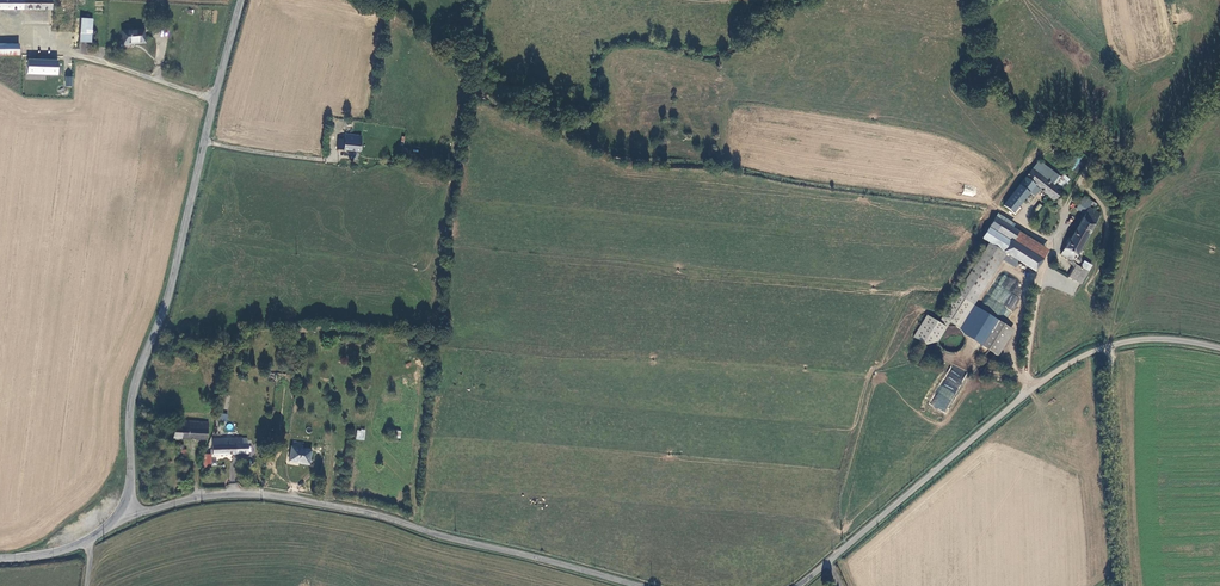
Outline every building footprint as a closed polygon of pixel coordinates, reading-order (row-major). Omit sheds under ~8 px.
[(24,0),(0,0),(0,11),(56,12),(56,1),(24,0)] [(4,23),(6,24),(7,24),(9,24),(10,23),(11,22),(12,21),(12,19),(12,17),(11,16),(10,15),(8,15),(7,15),(5,15),(4,16),(3,17),(3,19),(3,21),(3,22),(4,23)] [(84,21),(82,43),(94,44),(95,21),(84,21)] [(144,43),(142,30),(121,32),(123,44),(144,43)] [(19,55),(20,45),(0,45),(0,56),(19,55)] [(27,60),(27,73),(60,75),(60,72),(57,72),(57,62),(27,60)] [(72,87),(73,77),(66,76),(65,86),(72,87)] [(345,137),(344,141),(343,141),(342,151),(366,154),(368,142),(371,142),(372,137),(368,137),(368,139),(345,137)] [(1052,184),(1058,178),(1036,162),(1031,168),(1052,184)] [(1058,178),(1052,184),(1031,168),(1003,206),(1013,213),(1030,191),(1034,195),(1040,189),(1056,201),(1064,192),(1061,189),(1069,177),(1068,176),(1066,178),(1061,174),(1058,178)] [(1085,214),(1062,255),(1072,261),(1071,262),(1075,268),(1070,278),(1079,283),(1086,271),(1082,268),(1077,266),(1074,262),(1075,260),(1076,262),(1077,263),(1078,263),(1080,264),(1081,263),(1082,262),(1082,261),(1082,260),(1081,258),(1080,257),(1078,257),(1077,257),(1100,214),(1088,208),(1090,204),(1092,202),(1083,196),(1081,200),(1076,209),(1085,214)] [(988,226),(1019,245),(1025,235),(994,217),(988,226)] [(1019,245),(988,226),(981,237),(989,242),(1003,250),(1006,252),(1019,260),(1035,270),(1041,259),(1026,249),(1032,240),(1025,235),(1019,245)] [(1026,249),(1041,259),(1048,249),(1032,240),(1026,249)] [(1015,266),(1019,260),(1006,252),(1002,258),(1015,266)] [(1079,283),(1082,285),(1093,266),(1086,262),(1082,268),(1086,271),(1079,283)] [(1011,292),(1017,281),(1003,273),(990,296),(992,297),(986,308),(1003,317),(1004,315),(1008,318),(1020,297),(1011,292)] [(994,353),(1010,327),(998,319),(982,345),(994,353)] [(946,412),(966,372),(951,365),(931,405),(946,412)] [(221,413),(220,420),(227,421),(228,414),(221,413)] [(193,428),(183,427),(182,438),(204,440),(206,423),(193,421),(193,428)] [(172,437),(182,438),(183,427),(173,426),(172,437)] [(365,430),(357,429),(356,440),(365,440),(365,430)] [(213,438),(213,454),(248,454),(248,445),(243,445),(243,438),(213,438)] [(289,461),(309,464),(311,449),(291,446),(289,461)]
